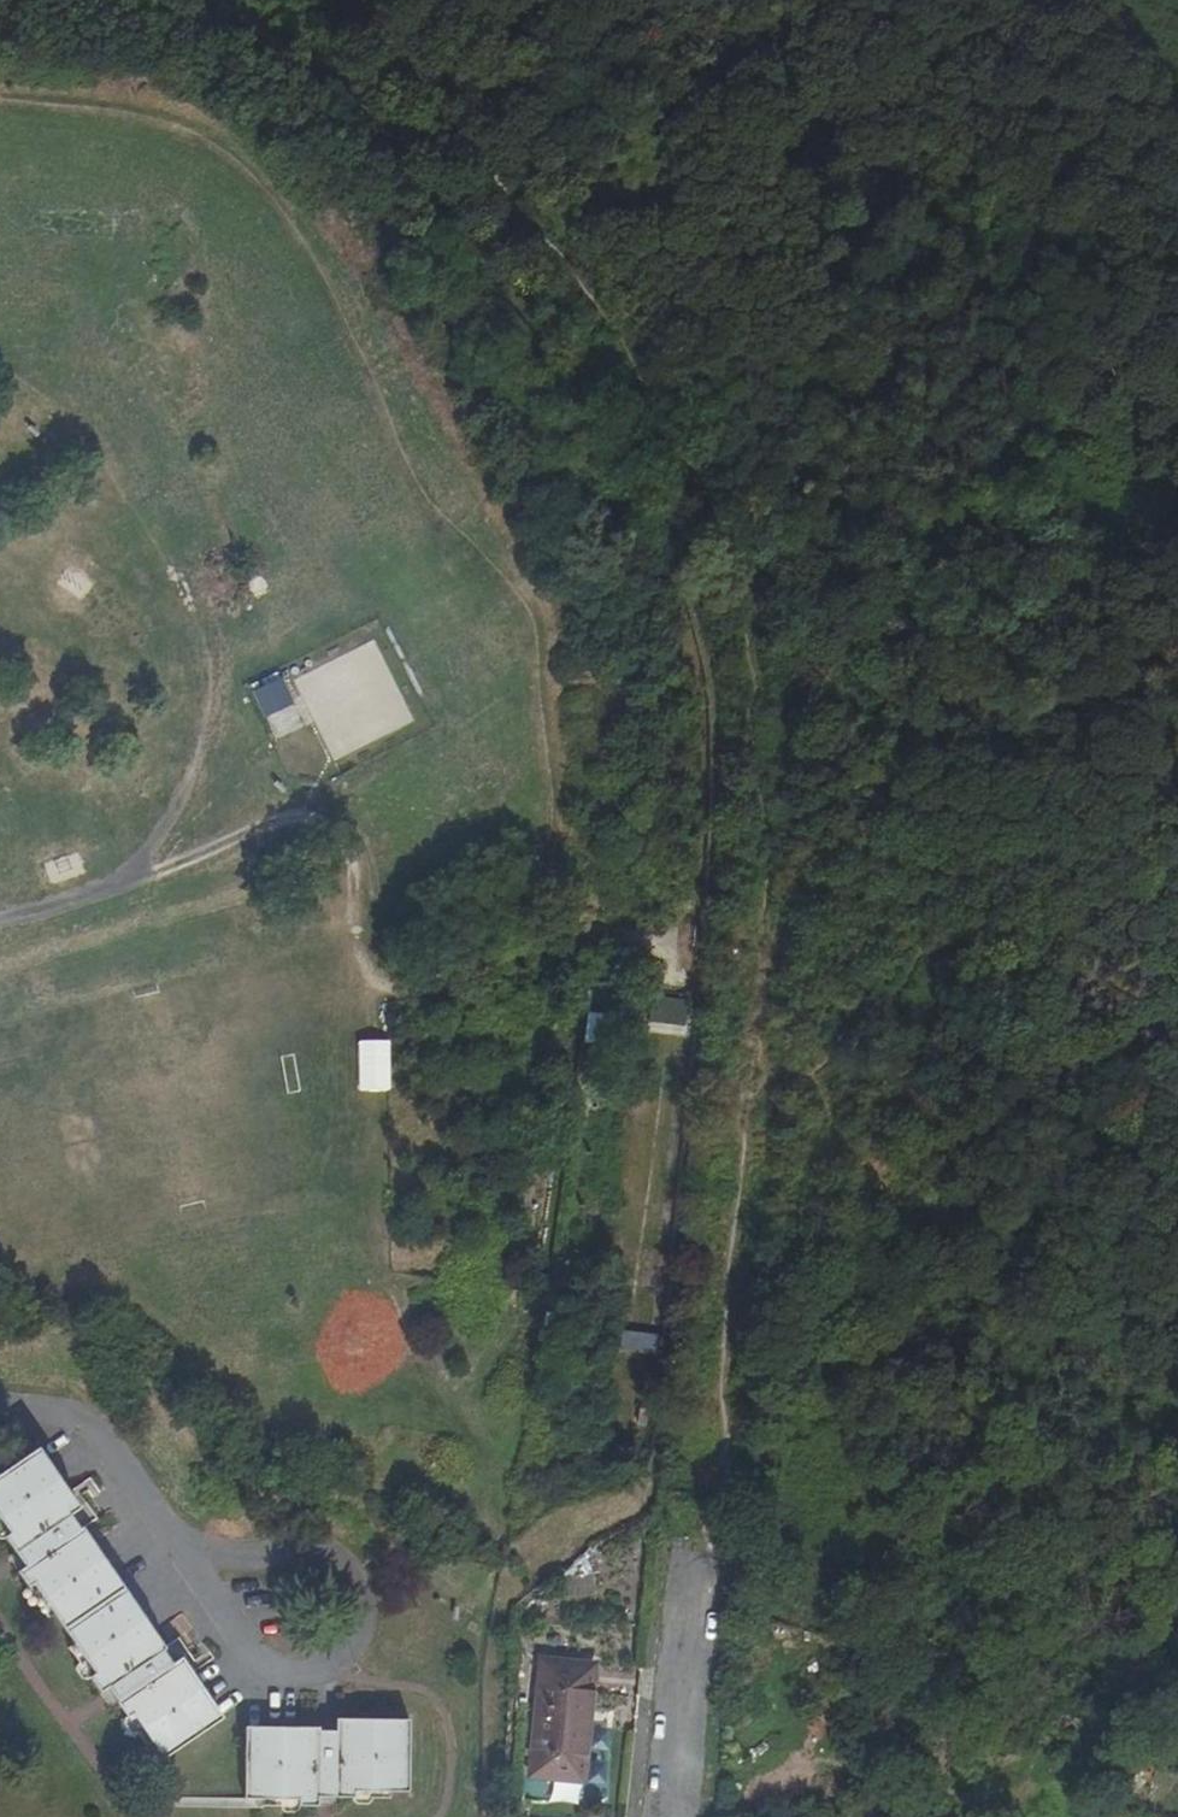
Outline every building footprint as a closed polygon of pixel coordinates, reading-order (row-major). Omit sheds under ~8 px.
[(668,1020),(670,999),(652,997),(649,1018),(668,1020)] [(38,1452),(31,1457),(64,1504),(70,1499),(38,1452)] [(31,1457),(0,1479),(0,1524),(9,1537),(5,1540),(26,1568),(19,1575),(31,1593),(37,1588),(94,1671),(88,1676),(100,1693),(109,1686),(131,1718),(135,1714),(165,1758),(217,1720),(185,1677),(192,1671),(199,1666),(177,1635),(163,1645),(153,1631),(146,1635),(90,1553),(96,1549),(86,1533),(100,1524),(79,1493),(70,1499),(64,1504),(31,1457)] [(153,1631),(96,1549),(90,1553),(146,1635),(153,1631)] [(581,1782),(592,1667),(542,1662),(529,1776),(581,1782)] [(185,1677),(217,1720),(223,1716),(192,1671),(185,1677)] [(298,1735),(244,1734),(242,1799),(296,1800),(297,1807),(317,1808),(318,1798),(351,1799),(352,1791),(408,1793),(407,1721),(336,1718),(336,1736),(319,1736),(319,1729),(298,1729),(298,1735)]
